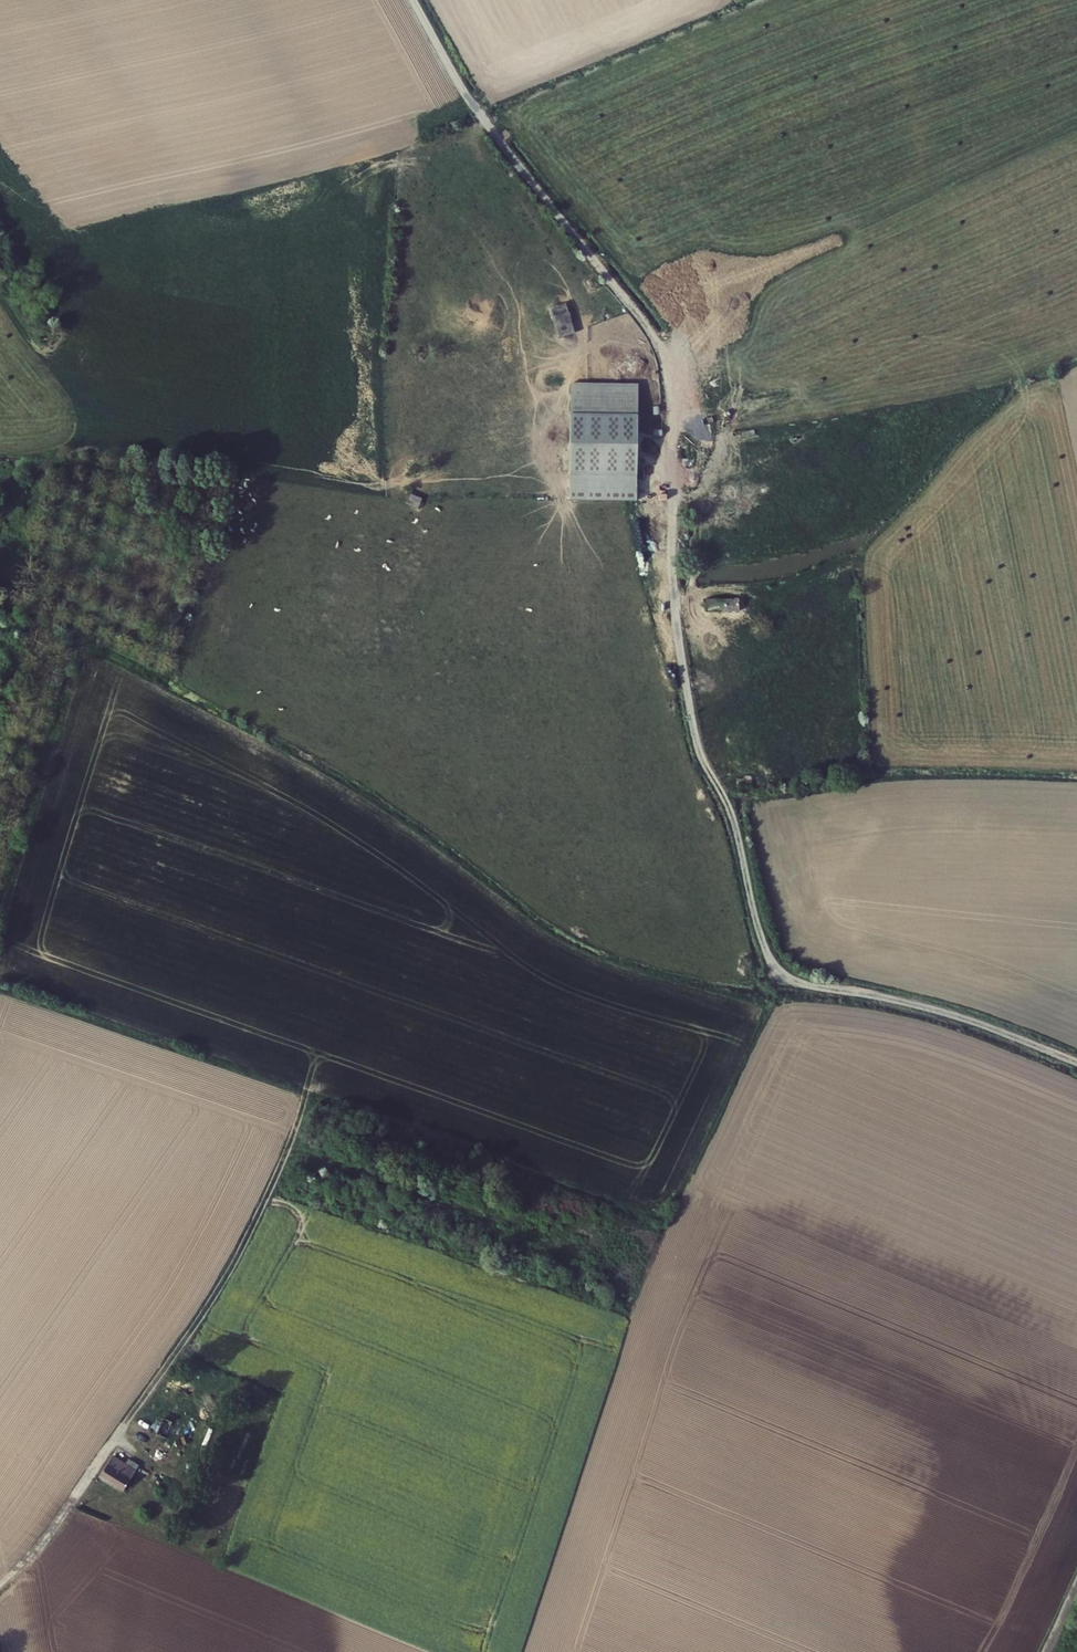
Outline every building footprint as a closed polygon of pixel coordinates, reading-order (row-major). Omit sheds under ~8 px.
[(549,309),(558,337),(575,332),(566,304),(549,309)] [(639,413),(573,413),(573,499),(640,499),(639,413)] [(410,495),(407,504),(419,509),(423,500),(410,495)] [(705,600),(705,612),(739,612),(739,600),(705,600)] [(166,1430),(171,1414),(163,1411),(158,1427),(166,1430)] [(122,1486),(134,1465),(122,1458),(110,1450),(97,1471),(122,1486)] [(134,1465),(137,1460),(126,1453),(122,1458),(134,1465)]
